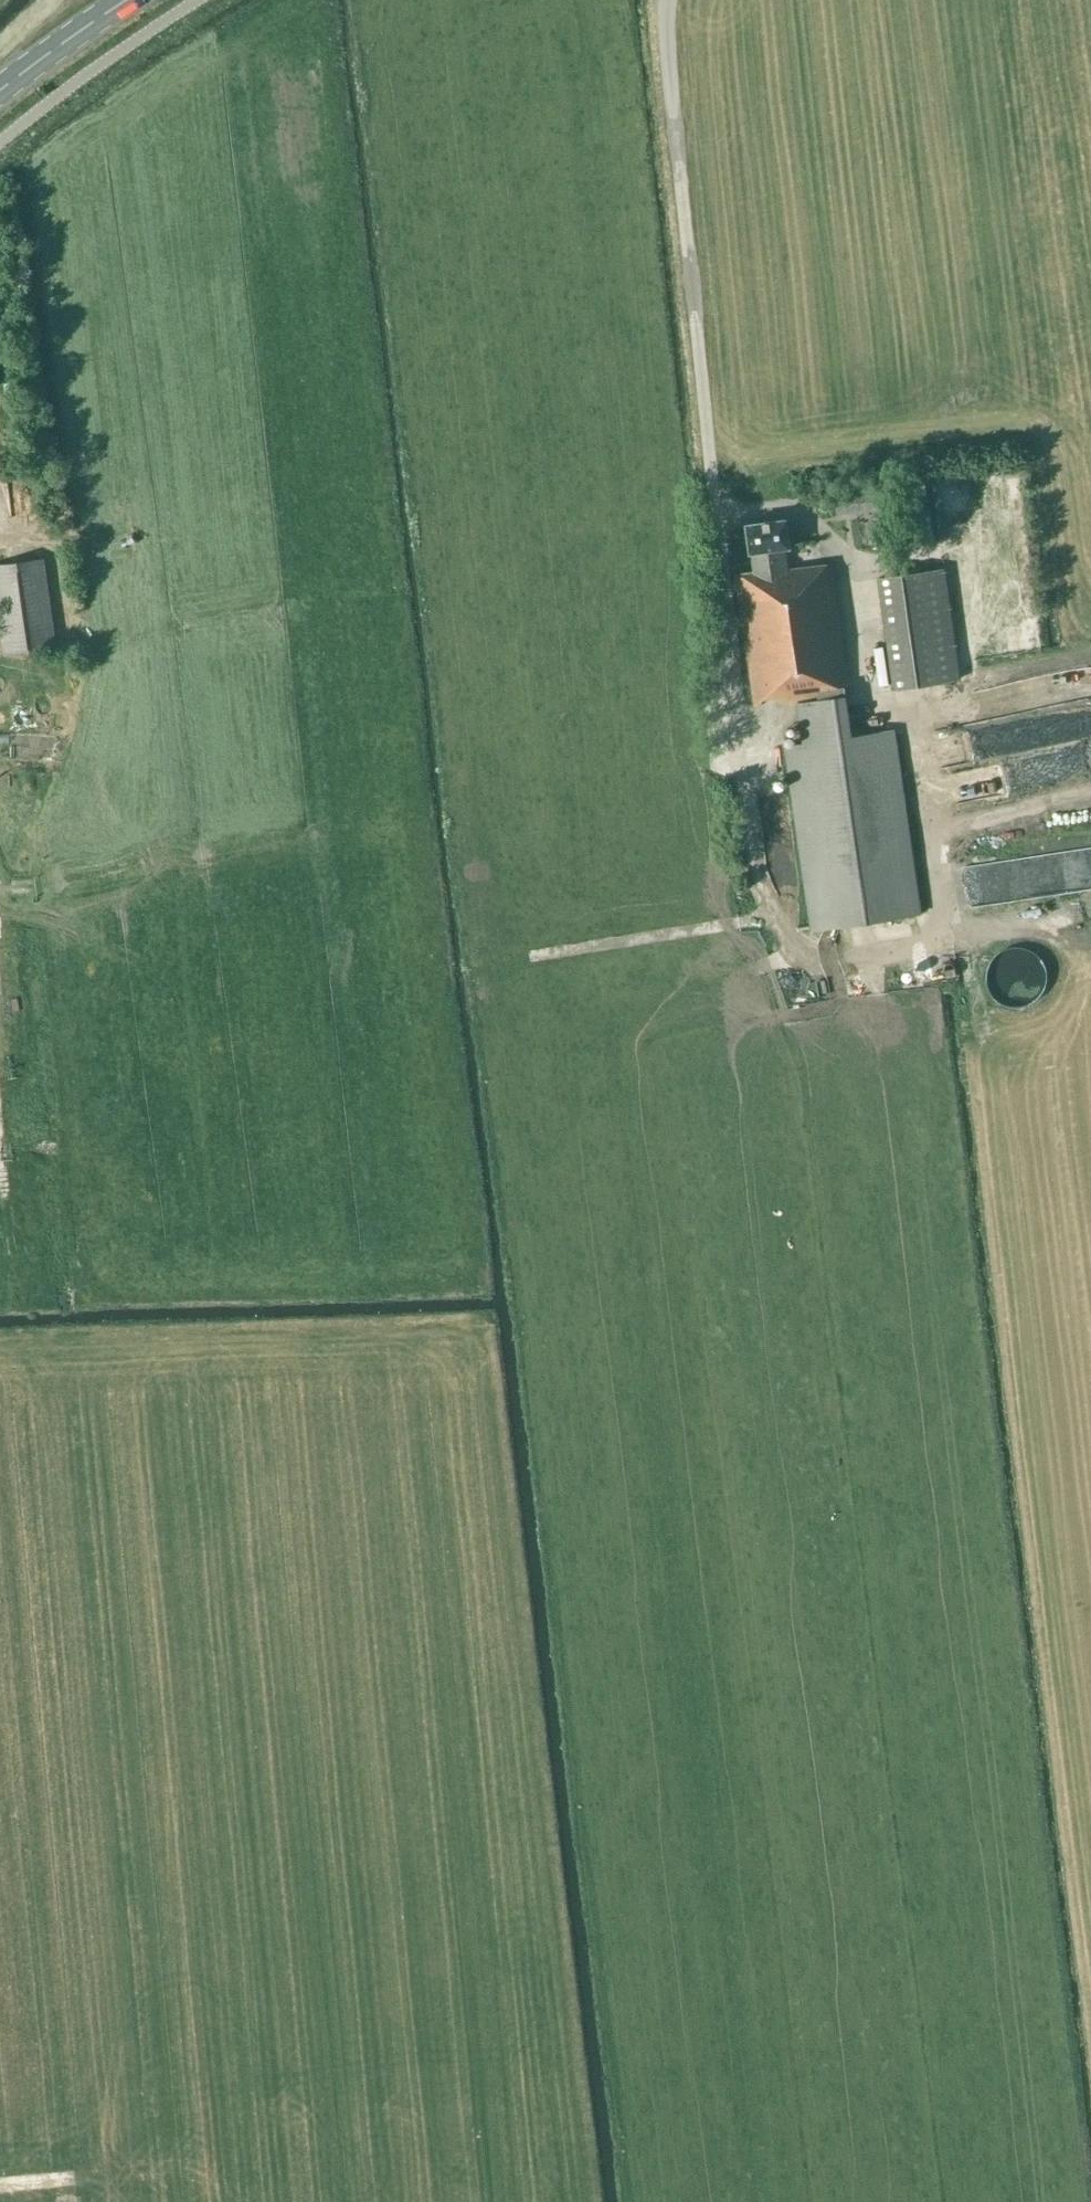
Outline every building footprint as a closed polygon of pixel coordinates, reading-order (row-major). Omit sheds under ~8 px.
[(784,746),(811,930),(921,915),(895,731),(851,737),(844,688),(848,687),(831,564),(788,570),(785,548),(790,548),(786,519),(746,525),(751,553),(752,553),(754,572),(736,574),(755,705),(797,699),(803,744),(784,746)] [(3,654),(55,646),(43,559),(0,565),(0,632),(3,654)] [(878,578),(894,690),(960,681),(944,569),(878,578)] [(690,988),(707,986),(705,972),(688,974),(690,988)]
